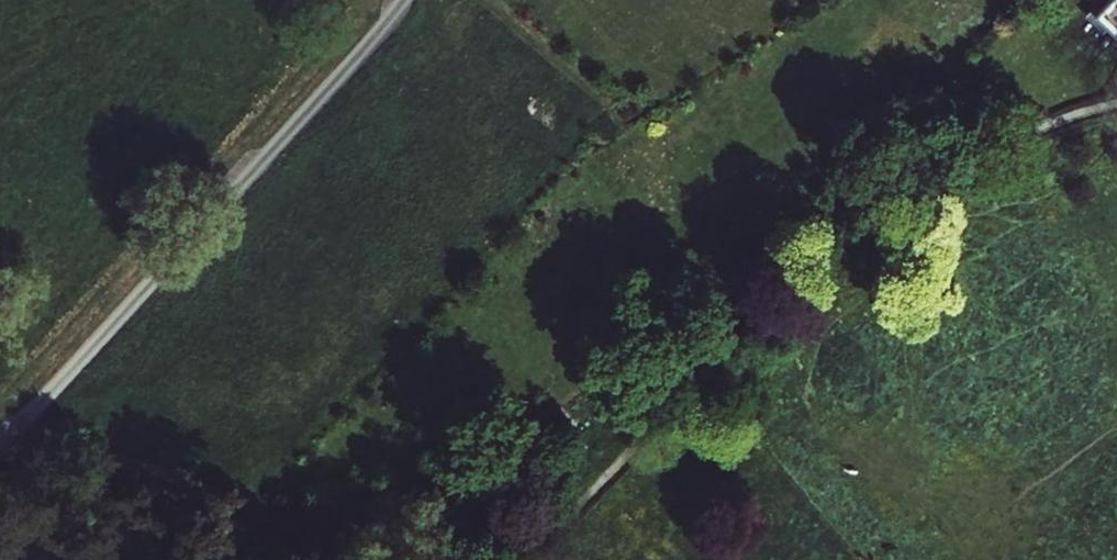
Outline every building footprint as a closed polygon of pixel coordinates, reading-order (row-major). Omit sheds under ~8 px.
[(1098,16),(1116,32),(1116,0),(1112,0),(1098,16)]
